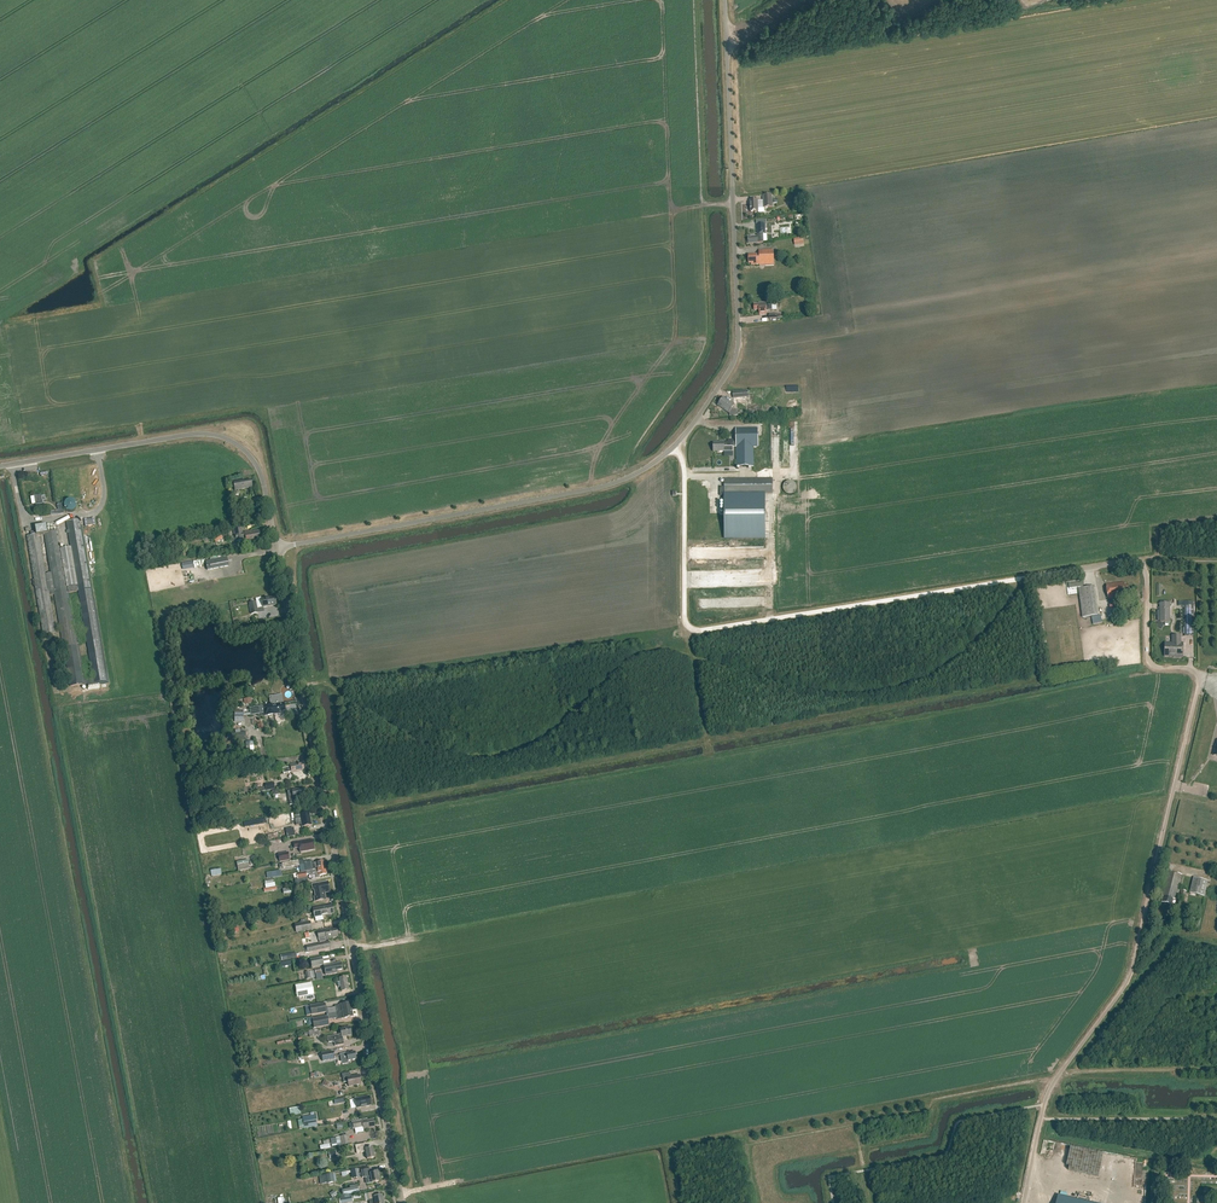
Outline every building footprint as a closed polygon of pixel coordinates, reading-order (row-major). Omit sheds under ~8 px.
[(773,208),(772,196),(763,196),(764,202),(758,202),(758,201),(750,201),(751,212),(759,212),(758,209),(773,208)] [(757,235),(757,236),(748,237),(748,244),(758,243),(763,242),(763,235),(764,235),(764,233),(765,233),(764,224),(766,223),(766,220),(756,221),(756,224),(757,224),(758,234),(759,233),(759,235),(757,235)] [(794,246),(804,244),(803,237),(793,239),(794,246)] [(774,265),(774,251),(759,251),(759,255),(749,256),(749,264),(751,264),(751,265),(759,265),(774,265)] [(766,304),(759,304),(759,305),(754,306),(753,307),(753,310),(754,310),(754,311),(759,310),(760,315),(766,315),(766,311),(772,311),(772,304),(766,304)] [(728,402),(723,399),(718,405),(724,409),(723,409),(729,414),(730,417),(738,416),(738,415),(738,410),(733,409),(735,406),(729,402),(728,402)] [(728,447),(733,447),(736,447),(736,468),(754,467),(754,447),(759,447),(758,429),(736,429),(736,440),(728,441),(728,442),(728,447)] [(714,452),(734,452),(733,447),(728,447),(728,442),(724,442),(720,442),(720,444),(714,444),(714,452)] [(765,494),(773,494),(773,479),(724,479),(724,495),(765,494)] [(245,482),(244,480),(233,482),(235,491),(252,488),(251,480),(245,482)] [(787,495),(789,495),(790,495),(791,495),(792,495),(793,494),(794,494),(795,493),(796,493),(796,492),(796,491),(797,491),(797,489),(797,488),(797,487),(796,486),(796,485),(795,484),(794,483),(793,482),(792,482),(791,482),(790,482),(789,482),(788,482),(787,482),(787,483),(786,483),(785,484),(784,485),(784,487),(783,488),(783,489),(784,490),(784,491),(784,492),(785,493),(786,493),(786,494),(787,494),(787,495)] [(765,540),(765,494),(724,495),(725,540),(765,540)] [(41,495),(34,496),(36,505),(42,504),(41,495)] [(69,512),(70,512),(71,512),(72,512),(73,511),(74,511),(75,510),(75,509),(76,509),(76,508),(76,507),(76,506),(76,505),(76,504),(75,503),(75,502),(74,501),(73,500),(72,500),(71,500),(70,500),(69,500),(68,500),(67,500),(67,501),(66,501),(65,502),(64,503),(64,504),(64,505),(64,506),(64,507),(64,508),(65,509),(65,510),(66,511),(67,511),(68,512),(69,512)] [(56,633),(55,630),(61,629),(70,686),(106,680),(79,520),(67,522),(71,547),(61,549),(58,531),(47,533),(46,525),(35,527),(36,532),(31,533),(32,536),(27,536),(43,635),(56,633)] [(242,534),(241,529),(234,530),(236,542),(246,540),(247,543),(257,542),(257,541),(262,540),(260,532),(252,533),(252,532),(242,534)] [(207,570),(219,568),(228,566),(226,558),(217,559),(206,561),(207,570)] [(1124,586),(1124,583),(1106,585),(1108,600),(1123,597),(1123,596),(1128,595),(1127,586),(1124,586)] [(1082,617),(1098,615),(1094,587),(1079,589),(1082,617)] [(262,608),(275,605),(273,597),(261,600),(262,608)] [(1184,636),(1193,636),(1192,602),(1184,602),(1184,636)] [(251,614),(258,613),(256,603),(249,604),(251,614)] [(1160,603),(1160,610),(1160,611),(1160,621),(1160,623),(1170,623),(1170,603),(1160,603)] [(278,605),(266,608),(266,607),(258,609),(259,614),(266,612),(267,616),(279,614),(278,605)] [(1093,624),(1102,623),(1101,615),(1092,617),(1093,624)] [(1178,637),(1172,637),(1172,643),(1165,643),(1165,658),(1183,658),(1183,643),(1178,643),(1178,637)] [(279,713),(279,711),(285,710),(284,702),(283,702),(282,694),(275,695),(276,696),(268,697),(269,704),(262,705),(264,716),(269,715),(275,714),(279,713)] [(234,711),(234,723),(243,722),(243,713),(235,713),(235,711),(234,711)] [(243,741),(243,737),(246,736),(245,731),(231,734),(232,738),(229,739),(229,742),(234,741),(233,738),(239,737),(240,741),(243,741)] [(253,741),(245,742),(247,753),(255,752),(254,746),(253,741)] [(296,766),(295,764),(290,765),(291,767),(283,769),(284,774),(292,772),(292,773),(302,771),(301,770),(303,770),(302,764),(296,766)] [(266,791),(275,789),(274,782),(265,784),(266,791)] [(304,788),(288,791),(290,805),(296,804),(295,799),(299,798),(306,796),(304,788)] [(294,815),(296,826),(302,825),(302,828),(312,826),(309,813),(294,815)] [(270,830),(268,818),(249,822),(250,827),(266,824),(267,831),(270,830)] [(314,850),(313,840),(299,843),(299,842),(294,843),(295,848),(299,848),(300,852),(314,850)] [(279,862),(289,861),(288,852),(278,854),(279,862)] [(238,871),(249,869),(248,860),(236,862),(238,871)] [(314,870),(325,868),(323,862),(313,864),(313,861),(304,863),(306,871),(311,870),(311,871),(314,870)] [(311,870),(306,871),(306,872),(296,874),(297,878),(294,879),(296,886),(308,883),(307,875),(316,874),(317,878),(320,878),(320,876),(326,875),(325,868),(314,870),(311,871),(311,870)] [(1176,900),(1182,875),(1167,871),(1161,896),(1163,897),(1162,903),(1171,905),(1173,899),(1176,900)] [(1203,896),(1207,881),(1192,878),(1189,892),(1203,896)] [(330,892),(328,882),(313,885),(314,890),(315,890),(316,897),(314,897),(315,902),(326,900),(324,893),(330,892)] [(314,917),(334,913),(332,905),(313,909),(314,917)] [(296,932),(311,930),(310,921),(294,924),(296,932)] [(331,929),(317,932),(319,942),(325,941),(324,938),(326,937),(326,939),(338,937),(336,929),(331,930),(331,929)] [(330,948),(329,941),(306,946),(307,953),(330,948)] [(311,967),(323,965),(322,957),(310,960),(311,967)] [(325,975),(337,973),(337,971),(342,970),(341,963),(324,966),(325,975)] [(349,990),(346,977),(339,978),(340,982),(338,982),(338,987),(341,987),(342,991),(349,990)] [(314,995),(312,983),(295,986),(297,998),(314,995)] [(311,1015),(326,1012),(325,1003),(309,1006),(311,1015)] [(336,1012),(352,1009),(351,1003),(342,1005),(342,1004),(335,1006),(336,1012)] [(352,1009),(336,1012),(338,1020),(353,1017),(352,1009)] [(313,1028),(329,1026),(327,1016),(312,1019),(313,1028)] [(342,1037),(343,1037),(352,1035),(350,1027),(340,1029),(341,1035),(336,1036),(327,1037),(329,1043),(334,1042),(335,1046),(338,1046),(344,1045),(343,1038),(342,1038),(342,1037)] [(318,1031),(317,1029),(308,1031),(309,1037),(315,1036),(319,1035),(319,1034),(321,1034),(320,1030),(318,1031)] [(322,1062),(334,1059),(333,1052),(321,1054),(322,1062)] [(356,1059),(355,1052),(347,1053),(340,1054),(340,1055),(342,1065),(348,1063),(348,1061),(356,1059)] [(350,1077),(350,1073),(342,1074),(343,1083),(348,1082),(348,1087),(361,1085),(359,1075),(350,1077)] [(356,1109),(371,1106),(369,1096),(355,1099),(356,1109)] [(304,1129),(317,1126),(315,1115),(302,1117),(304,1129)] [(367,1121),(367,1119),(352,1122),(354,1129),(362,1127),(363,1129),(375,1127),(373,1120),(367,1121)] [(337,1147),(349,1144),(347,1135),(335,1138),(337,1147)] [(366,1149),(366,1144),(355,1146),(357,1153),(366,1152),(367,1159),(374,1158),(372,1148),(366,1149)] [(371,1173),(370,1169),(364,1170),(365,1178),(370,1177),(371,1183),(379,1182),(377,1172),(371,1173)] [(327,1183),(334,1182),(333,1173),(326,1175),(327,1183)] [(342,1196),(358,1193),(357,1187),(341,1190),(342,1196)] [(375,1192),(368,1194),(369,1201),(370,1202),(383,1202),(381,1195),(376,1196),(375,1192)]
